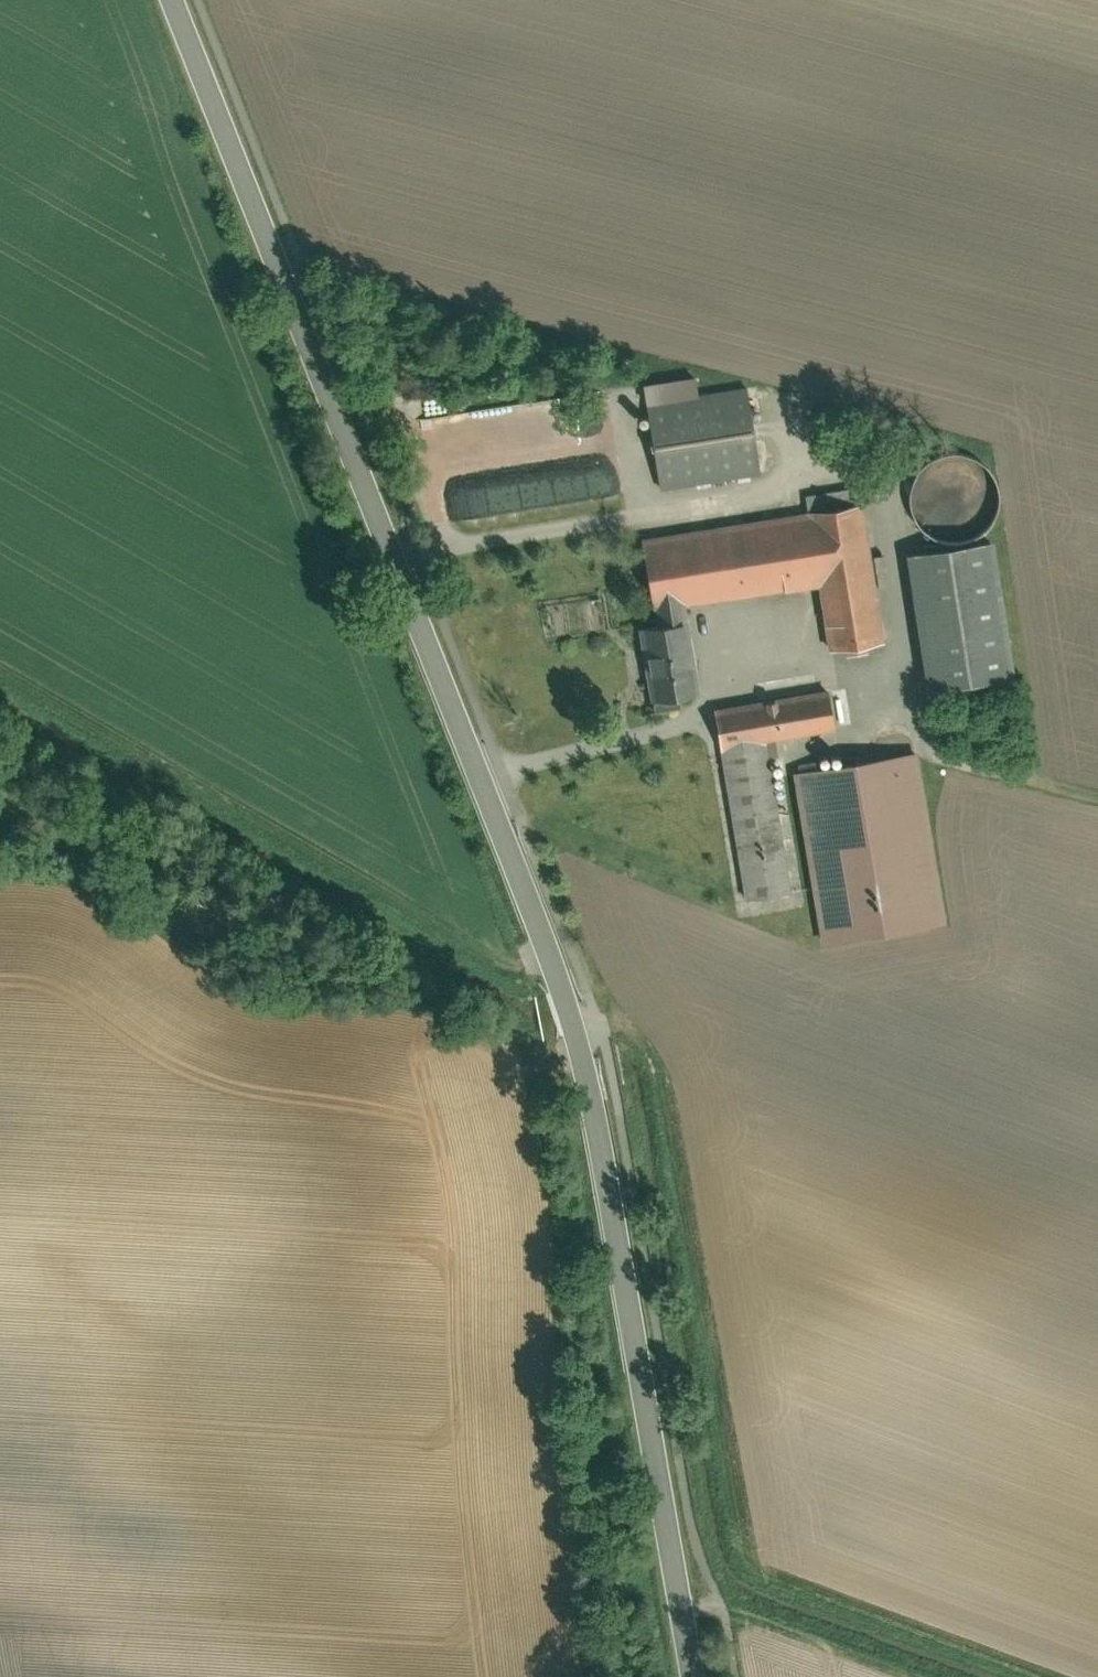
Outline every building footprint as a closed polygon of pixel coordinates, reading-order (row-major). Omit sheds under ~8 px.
[(638,407),(653,495),(754,479),(740,390),(638,407)] [(989,485),(978,470),(963,461),(946,459),(930,463),(915,474),(907,489),(905,506),(909,522),(919,536),(933,544),(951,547),(967,543),(982,532),(991,516),(993,500),(989,485)] [(881,650),(870,580),(858,508),(855,489),(797,499),(800,517),(635,543),(649,632),(633,634),(645,711),(689,704),(677,627),(684,626),(681,610),(811,589),(822,659),(881,650)] [(989,546),(900,559),(921,697),(1011,683),(989,546)] [(822,695),(709,714),(741,905),(788,897),(762,746),(829,734),(822,695)] [(913,759),(785,781),(814,949),(942,927),(913,759)]
